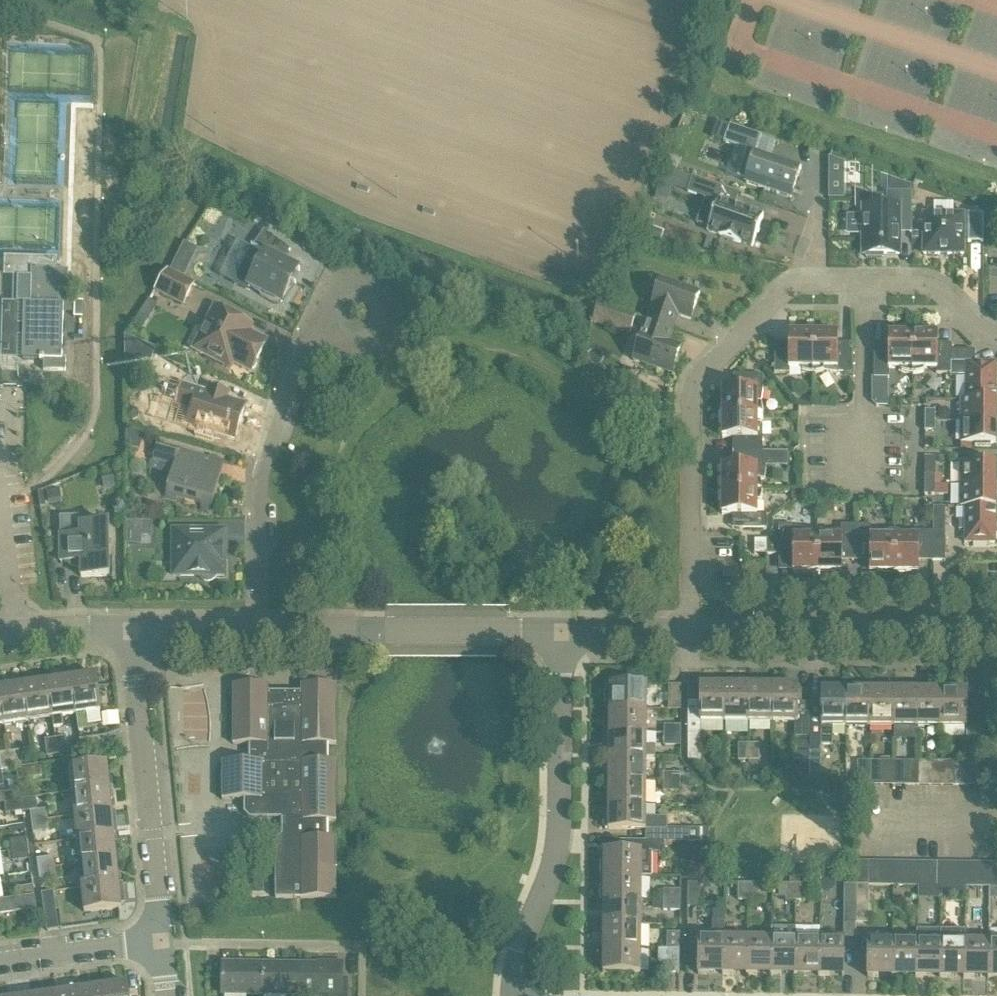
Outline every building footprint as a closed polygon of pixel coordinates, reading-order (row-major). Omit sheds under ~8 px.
[(719,121),(713,139),(724,143),(747,151),(738,177),(747,180),(746,183),(792,199),(802,168),(757,153),(762,136),(730,125),(719,121)] [(718,202),(708,231),(721,236),(721,237),(740,243),(741,243),(754,247),(758,233),(759,234),(760,231),(759,231),(764,217),(735,207),(739,193),(694,178),(689,192),(718,202)] [(867,255),(867,258),(884,258),(884,255),(900,255),(900,225),(912,225),(912,193),(888,193),(888,208),(863,207),(863,216),(860,216),(860,235),(863,235),(863,255),(867,255)] [(924,214),(924,254),(939,254),(939,255),(940,255),(940,254),(948,254),(948,255),(950,255),(950,254),(965,254),(965,215),(924,214)] [(969,215),(969,243),(984,243),(984,215),(969,215)] [(251,248),(234,283),(250,292),(252,287),(262,292),(260,295),(271,303),(274,304),(277,304),(281,303),(283,301),(295,284),(295,285),(296,284),(291,280),(296,270),(299,272),(300,271),(282,262),(290,250),(264,232),(253,248),(252,247),(251,248)] [(69,270),(26,269),(26,278),(17,278),(16,304),(25,304),(24,360),(44,361),(43,371),(66,372),(67,360),(62,359),(63,306),(68,307),(69,270)] [(183,306),(194,284),(168,271),(155,291),(183,306)] [(662,280),(648,319),(672,327),(676,315),(691,321),(701,293),(662,280)] [(157,306),(149,300),(142,312),(149,317),(157,306)] [(217,361),(226,366),(232,363),(250,373),(252,370),(254,369),(257,364),(256,361),(267,340),(242,328),(245,322),(214,307),(203,328),(209,331),(198,352),(216,362),(217,361)] [(667,342),(672,327),(648,319),(632,314),(630,319),(647,325),(634,361),(673,375),(682,348),(667,342)] [(803,372),(813,375),(814,333),(789,333),(789,344),(775,343),(775,373),(790,373),(790,368),(803,368),(803,372)] [(814,333),(813,375),(825,372),(837,373),(852,374),(852,344),(839,344),(839,333),(814,333)] [(875,349),(875,379),(890,379),(890,369),(903,369),(903,372),(913,376),(914,376),(914,334),(889,333),(889,344),(889,349),(875,349)] [(914,334),(914,376),(925,372),(925,369),(937,369),(937,374),(952,374),(952,352),(952,350),(939,350),(939,345),(939,334),(914,334)] [(148,372),(155,348),(126,336),(126,365),(148,372)] [(968,377),(968,400),(962,400),(962,401),(996,401),(996,364),(976,363),(976,352),(952,352),(952,374),(952,376),(968,377)] [(723,414),(764,414),(764,413),(763,406),(761,403),(762,399),(762,396),(763,392),(762,389),(762,376),(734,376),(734,390),(723,390),(723,414)] [(239,427),(246,405),(227,399),(229,393),(210,387),(208,393),(181,385),(175,404),(195,410),(200,419),(197,428),(201,429),(198,439),(216,444),(219,434),(227,437),(226,439),(236,442),(241,428),(239,427)] [(962,422),(996,422),(996,401),(962,401),(962,422)] [(133,420),(138,417),(138,411),(133,408),(128,411),(128,417),(133,420)] [(925,410),(925,422),(935,422),(935,410),(925,410)] [(733,438),(733,452),(738,452),(763,452),(764,437),(758,437),(758,426),(761,425),(763,420),(764,414),(723,414),(723,438),(733,438)] [(925,422),(925,431),(935,431),(935,422),(925,422)] [(962,422),(961,444),(976,444),(976,447),(992,447),(992,444),(996,444),(996,438),(996,422),(962,422)] [(144,433),(128,428),(127,445),(140,448),(144,433)] [(211,511),(221,476),(215,473),(218,461),(180,450),(180,451),(157,445),(153,459),(153,461),(174,467),(165,498),(176,501),(177,497),(185,499),(186,495),(198,498),(197,502),(202,504),(200,508),(211,511)] [(723,466),(723,490),(763,490),(763,487),(762,481),(760,479),(765,479),(767,467),(763,467),(763,452),(738,452),(738,466),(733,466),(723,466)] [(961,463),(961,485),(996,486),(996,463),(992,463),(992,460),(976,460),(975,463),(961,463)] [(925,473),(925,485),(935,485),(935,474),(925,473)] [(925,485),(925,495),(935,495),(935,485),(925,485)] [(961,507),(967,507),(996,507),(996,486),(961,485),(961,507)] [(60,488),(47,491),(50,504),(63,502),(60,488)] [(733,515),(733,529),(767,529),(768,514),(757,514),(758,502),(760,502),(762,500),(763,496),(763,490),(723,490),(722,515),(733,515)] [(934,507),(934,519),(947,519),(947,507),(934,507)] [(996,507),(967,507),(967,520),(960,520),(960,530),(967,530),(967,544),(996,544),(996,507)] [(117,579),(117,583),(118,583),(118,561),(114,561),(113,526),(86,526),(86,517),(64,518),(65,563),(80,563),(80,561),(85,561),(85,579),(117,579)] [(127,521),(127,544),(142,544),(142,521),(127,521)] [(793,571),(818,571),(818,532),(815,532),(810,533),(807,534),(807,536),(795,536),(795,525),(780,525),(780,539),(780,554),(780,555),(790,555),(793,558),(793,571)] [(818,571),(842,572),(842,561),(856,561),(856,526),(842,526),(842,537),(830,536),(830,534),(826,533),(823,532),(818,532),(818,571)] [(871,561),(870,572),(895,572),(895,532),(892,532),(887,533),(884,534),(884,537),(872,537),(872,526),(856,526),(856,561),(871,561)] [(225,544),(225,530),(174,530),(174,560),(181,560),(181,576),(200,576),(202,579),(205,581),(208,581),(212,581),(215,579),(216,576),(225,576),(225,554),(221,554),(221,547),(223,547),(224,546),(224,545),(225,544)] [(895,532),(895,572),(919,573),(919,562),(919,557),(934,557),(934,532),(919,532),(916,532),(913,533),(909,533),(906,534),(903,533),(899,532),(895,532)] [(934,557),(934,562),(946,562),(947,533),(934,532),(934,557)] [(766,554),(780,554),(780,539),(766,538),(766,554)] [(86,681),(73,683),(77,715),(80,732),(94,730),(93,719),(88,718),(88,714),(101,712),(96,675),(85,676),(86,681)] [(73,683),(72,678),(62,679),(61,676),(48,678),(54,718),(55,727),(65,726),(64,717),(77,715),(73,683)] [(38,688),(25,689),(30,722),(54,718),(48,678),(47,678),(48,681),(37,683),(38,688)] [(702,682),(702,684),(701,684),(700,702),(689,702),(688,760),(701,760),(701,722),(725,722),(725,689),(726,689),(726,684),(715,684),(715,682),(702,682)] [(774,682),(774,685),(774,690),(773,690),(773,722),(794,722),(794,737),(797,737),(797,761),(809,761),(810,704),(798,704),(798,685),(793,685),(793,682),(774,682)] [(750,683),(750,685),(749,685),(749,722),(773,722),(773,690),(774,690),(774,685),(763,685),(763,683),(750,683)] [(268,685),(239,685),(234,685),(234,744),(251,744),(251,762),(225,762),(225,799),(246,799),(246,813),(252,819),(284,819),(283,836),(277,842),(277,869),(277,899),(337,899),(337,898),(337,870),(337,869),(337,841),(338,841),(338,839),(329,839),(329,822),(337,822),(337,761),(327,761),(327,745),(336,745),(336,684),(302,685),(302,692),(268,692),(268,685)] [(725,722),(749,722),(749,685),(739,684),(739,689),(726,689),(725,689),(725,722)] [(25,685),(13,686),(14,691),(1,693),(6,725),(30,722),(25,689),(25,685)] [(647,685),(609,685),(609,696),(614,696),(614,709),(609,709),(609,710),(647,710),(647,685)] [(679,710),(680,685),(668,685),(668,710),(679,710)] [(822,686),(822,689),(821,689),(821,704),(810,704),(809,761),(809,785),(814,785),(814,773),(822,773),(822,746),(833,746),(833,727),(846,727),(847,694),(847,689),(836,689),(836,686),(822,686)] [(871,689),(870,727),(894,727),(895,686),(894,686),(894,690),(883,689),(883,694),(871,694),(871,689)] [(894,727),(894,739),(918,739),(918,728),(918,695),(919,695),(919,690),(918,690),(908,690),(908,686),(895,686),(894,727)] [(846,727),(870,727),(871,689),(859,689),(859,694),(847,694),(846,727)] [(918,728),(942,728),(942,695),(943,695),(943,690),(932,690),(931,695),(919,695),(918,695),(918,728)] [(942,728),(967,728),(967,690),(956,690),(956,695),(943,695),(942,695),(942,728)] [(614,733),(609,733),(609,734),(647,734),(647,710),(609,710),(609,720),(614,720),(614,733)] [(663,726),(663,734),(679,734),(679,726),(663,726)] [(614,757),(609,757),(609,758),(647,758),(647,734),(609,734),(609,744),(614,744),(614,757)] [(679,745),(679,734),(663,734),(663,744),(679,745)] [(80,739),(81,751),(105,747),(103,736),(80,739)] [(64,737),(56,738),(58,754),(67,753),(64,737)] [(44,740),(46,756),(58,754),(56,738),(44,740)] [(966,739),(966,762),(967,762),(966,762),(979,762),(979,739),(966,739)] [(738,761),(749,761),(749,744),(738,744),(738,761)] [(759,772),(759,761),(759,744),(749,744),(749,761),(749,772),(759,772)] [(12,768),(17,767),(22,766),(20,750),(10,751),(12,768)] [(12,768),(10,751),(0,753),(0,764),(1,769),(12,768)] [(609,781),(609,782),(647,782),(647,758),(609,758),(609,768),(614,768),(614,781),(609,781)] [(72,764),(75,791),(115,787),(115,785),(111,785),(110,774),(105,775),(104,762),(109,761),(109,760),(72,764)] [(858,761),(858,787),(871,787),(871,762),(858,761)] [(871,787),(883,787),(883,762),(871,762),(871,787)] [(883,787),(895,787),(895,762),(883,762),(883,787)] [(895,787),(907,787),(907,762),(901,762),(895,762),(895,787)] [(907,787),(919,787),(919,762),(907,762),(907,787)] [(919,787),(930,787),(931,762),(919,762),(919,787)] [(930,787),(942,787),(943,762),(931,762),(930,787)] [(942,787),(954,787),(955,762),(943,762),(942,787)] [(967,762),(966,762),(955,762),(954,787),(966,788),(966,762),(967,762)] [(966,788),(979,788),(979,762),(966,762),(966,788)] [(40,764),(35,764),(22,766),(17,767),(18,778),(42,775),(40,764)] [(663,783),(679,783),(689,783),(689,774),(682,774),(682,773),(663,773),(663,783)] [(609,805),(609,806),(647,806),(647,782),(609,782),(609,793),(614,793),(614,805),(609,805)] [(679,792),(679,783),(663,783),(663,792),(679,792)] [(75,791),(77,814),(109,811),(109,810),(114,810),(113,799),(116,799),(115,787),(75,791)] [(5,800),(21,798),(20,790),(3,793),(5,800)] [(21,798),(5,800),(7,814),(23,811),(21,798)] [(665,820),(646,820),(647,806),(609,806),(609,816),(614,817),(613,829),(609,829),(609,831),(649,831),(649,842),(665,842),(665,843),(701,844),(701,829),(665,829),(665,820)] [(30,811),(32,822),(48,819),(47,809),(30,811)] [(109,811),(77,814),(79,838),(111,835),(111,834),(116,834),(115,824),(118,823),(117,809),(114,809),(114,810),(109,810),(109,811)] [(32,822),(33,832),(50,830),(48,819),(32,822)] [(118,858),(117,847),(112,847),(111,835),(79,838),(81,862),(113,859),(113,858),(118,858)] [(11,847),(28,845),(27,838),(10,841),(11,847)] [(601,863),(600,875),(604,875),(604,876),(651,876),(651,854),(665,854),(665,843),(665,842),(649,842),(620,842),(620,852),(604,852),(604,863),(601,863)] [(36,846),(39,869),(55,866),(54,857),(57,857),(56,844),(36,846)] [(28,845),(11,847),(13,861),(30,859),(28,845)] [(120,882),(119,871),(114,871),(113,859),(81,862),(84,885),(120,882)] [(857,863),(857,886),(868,886),(869,886),(869,863),(857,863)] [(869,886),(881,886),(881,863),(869,863),(869,886)] [(881,886),(893,886),(893,863),(881,863),(881,886)] [(893,886),(905,886),(905,863),(893,863),(893,886)] [(905,886),(917,887),(917,863),(905,863),(905,886)] [(917,887),(929,887),(929,864),(917,863),(917,887)] [(929,887),(941,887),(941,864),(929,864),(929,887)] [(953,864),(941,864),(941,887),(943,887),(942,896),(965,897),(965,887),(953,887),(953,864)] [(965,864),(953,864),(953,887),(965,887),(965,864)] [(977,864),(965,864),(965,887),(971,887),(977,887),(977,864)] [(989,864),(977,864),(977,887),(989,887),(989,864)] [(39,869),(40,880),(57,878),(55,866),(39,869)] [(600,887),(600,899),(604,899),(604,900),(641,900),(641,879),(651,879),(651,876),(604,876),(604,887),(600,887)] [(796,901),(797,876),(790,876),(790,885),(786,885),(786,901),(796,901)] [(797,876),(796,901),(807,901),(808,876),(797,876)] [(835,876),(821,876),(821,891),(831,891),(836,886),(835,876)] [(86,910),(123,906),(122,896),(126,896),(125,881),(120,882),(84,885),(86,910)] [(700,906),(700,883),(688,883),(688,906),(700,906)] [(738,901),(748,901),(749,884),(738,884),(738,901)] [(767,885),(749,884),(748,901),(767,901),(767,885)] [(34,886),(17,888),(18,898),(35,896),(34,886)] [(845,886),(844,911),(845,923),(857,923),(857,886),(845,886)] [(868,923),(868,903),(868,886),(857,886),(857,923),(868,923)] [(663,891),(663,900),(680,900),(680,891),(663,891)] [(42,894),(46,917),(47,931),(59,929),(57,916),(54,892),(42,894)] [(1,923),(0,915),(37,910),(35,896),(18,898),(0,901),(0,923),(1,923)] [(604,923),(604,924),(640,924),(641,900),(604,900),(604,911),(609,911),(609,923),(604,923)] [(663,912),(679,912),(680,900),(663,900),(663,912)] [(604,947),(604,948),(640,948),(640,924),(604,924),(604,935),(609,935),(608,947),(604,947)] [(772,940),(771,976),(781,976),(781,971),(794,972),(794,977),(795,977),(796,928),(772,928),(772,940)] [(796,928),(795,977),(805,977),(805,972),(818,972),(818,977),(819,941),(820,929),(796,928)] [(939,975),(939,979),(940,979),(941,930),(917,929),(917,941),(916,979),(926,979),(926,974),(939,975)] [(963,980),(964,980),(965,942),(966,942),(966,930),(941,930),(940,979),(950,980),(950,975),(963,975),(963,980)] [(667,934),(667,948),(680,948),(680,934),(667,934)] [(699,938),(699,975),(710,975),(710,970),(722,970),(722,975),(723,975),(724,939),(699,938)] [(746,971),(746,976),(747,976),(748,939),(724,939),(723,975),(734,975),(734,970),(746,971)] [(770,971),(770,976),(771,976),(772,940),(748,939),(747,976),(757,976),(758,971),(770,971)] [(868,940),(867,978),(878,978),(878,973),(891,974),(891,978),(892,978),(893,941),(868,940)] [(843,977),(844,941),(819,941),(818,977),(829,977),(829,972),(842,973),(842,977),(843,977)] [(915,974),(915,979),(916,979),(917,941),(893,941),(892,978),(902,979),(902,974),(915,974)] [(986,980),(988,980),(989,943),(966,942),(965,942),(964,980),(974,980),(974,975),(987,975),(986,980)] [(989,943),(988,980),(996,981),(996,943),(989,943)] [(603,973),(640,973),(640,948),(604,948),(603,959),(608,959),(608,971),(603,971),(603,973)] [(667,974),(679,974),(680,948),(667,948),(667,949),(659,949),(659,962),(667,962),(667,974)] [(263,963),(223,962),(222,995),(262,995),(263,963)] [(266,995),(302,995),(302,964),(263,963),(262,995),(266,995)] [(321,995),(348,995),(348,978),(342,978),(343,964),(303,964),(302,995),(321,995)] [(128,982),(117,984),(117,989),(105,991),(104,986),(103,986),(105,995),(130,995),(128,982)] [(81,989),(79,989),(80,995),(105,995),(103,986),(93,987),(94,992),(81,994),(81,989)]
